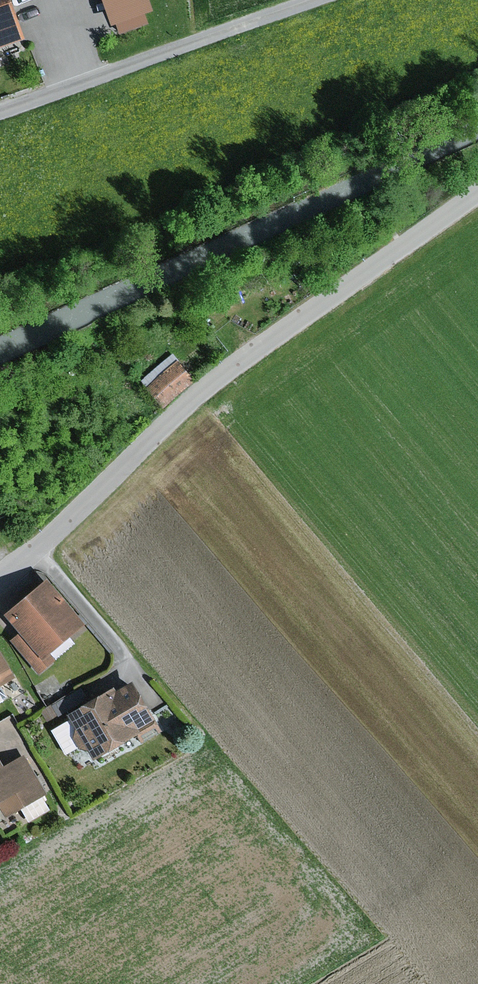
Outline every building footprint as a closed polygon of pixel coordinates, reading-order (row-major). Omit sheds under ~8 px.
[(31,37),(18,0),(0,0),(0,48),(31,37)] [(114,26),(119,24),(148,15),(154,12),(150,0),(106,0),(114,26)] [(148,15),(119,24),(122,35),(151,25),(148,15)] [(144,383),(167,409),(197,381),(174,356),(144,383)] [(89,627),(53,583),(12,616),(25,632),(49,660),(89,627)] [(49,660),(25,632),(14,642),(44,677),(55,668),(49,660)] [(18,680),(0,649),(0,691),(18,680)] [(94,704),(72,717),(80,731),(78,739),(83,751),(93,752),(99,762),(145,735),(142,731),(162,719),(140,682),(123,691),(121,688),(106,697),(101,689),(89,696),(94,704)] [(81,689),(53,706),(59,716),(87,700),(81,689)] [(53,706),(43,711),(50,722),(59,716),(53,706)] [(3,805),(11,818),(50,796),(28,758),(10,768),(0,751),(0,807),(3,805)]
